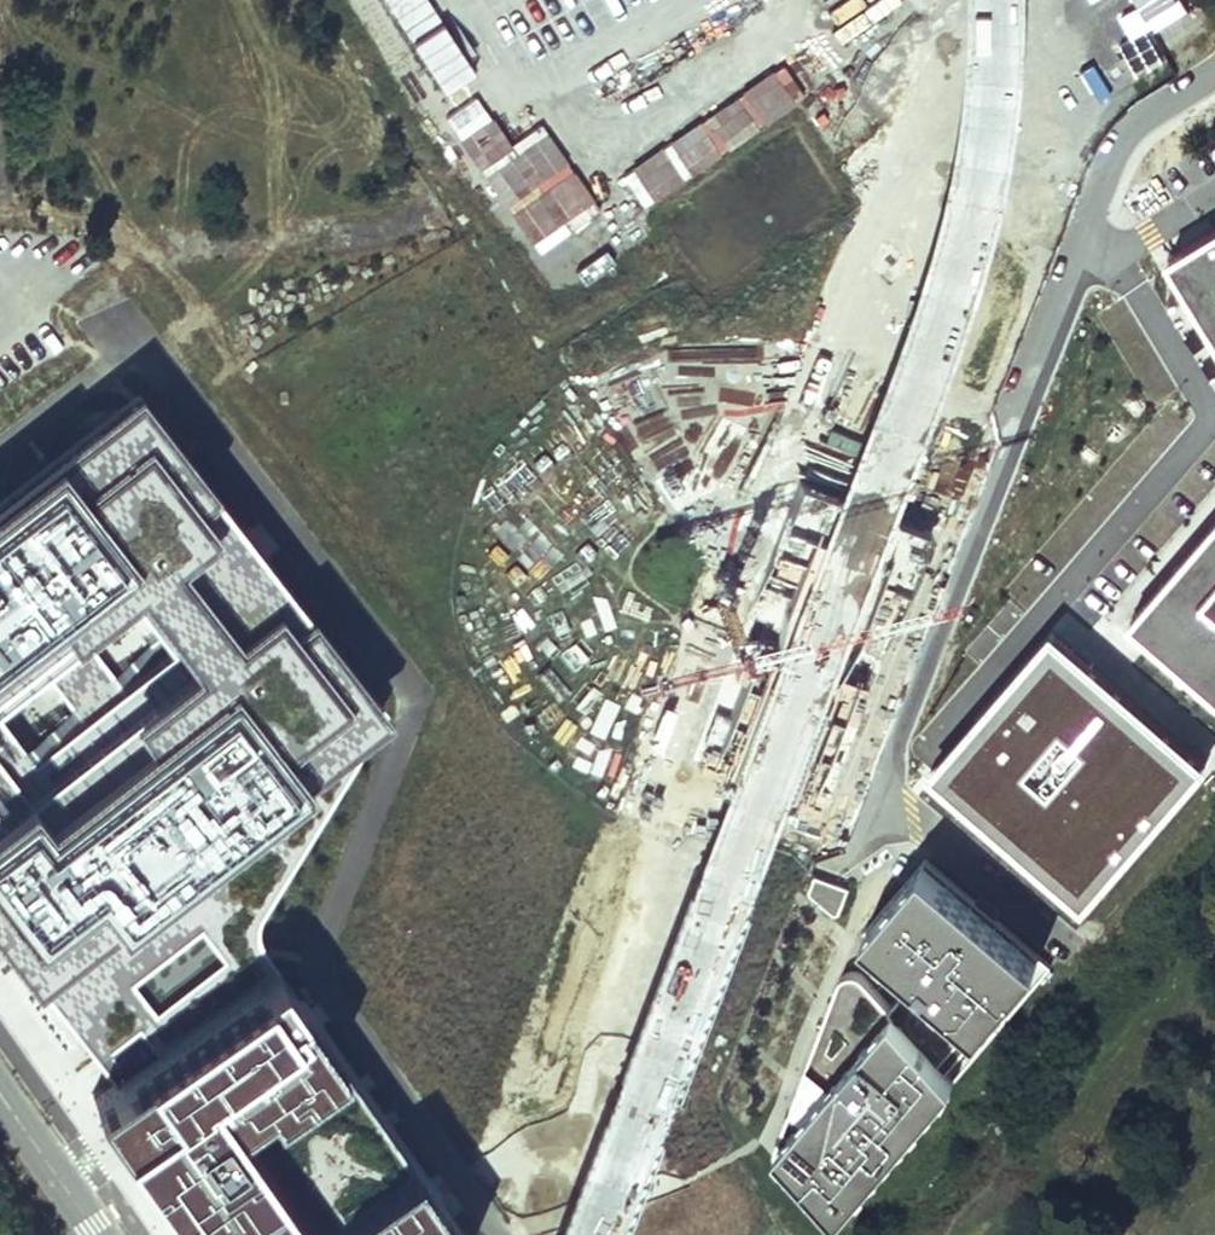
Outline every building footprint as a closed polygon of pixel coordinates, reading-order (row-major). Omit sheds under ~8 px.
[(1168,245),(1214,321),(1214,216),(1168,245)] [(0,489),(0,961),(195,1234),(468,1234),(261,943),(254,924),(256,909),(382,703),(136,382),(0,489)] [(1124,607),(1214,686),(1214,503),(1124,607)] [(1053,957),(927,851),(866,923),(897,949),(909,958),(919,967),(907,981),(896,994),(885,985),(862,965),(861,965),(859,964),(858,964),(856,964),(855,963),(853,964),(852,964),(850,964),(849,965),(847,966),(845,967),(844,969),(841,973),(780,1138),(779,1140),(779,1142),(779,1145),(779,1147),(779,1150),(781,1154),(782,1157),(783,1158),(785,1161),(835,1215),(868,1177),(969,1056),(992,1029),(1053,957)] [(847,879),(813,867),(806,884),(835,909),(847,879)]
